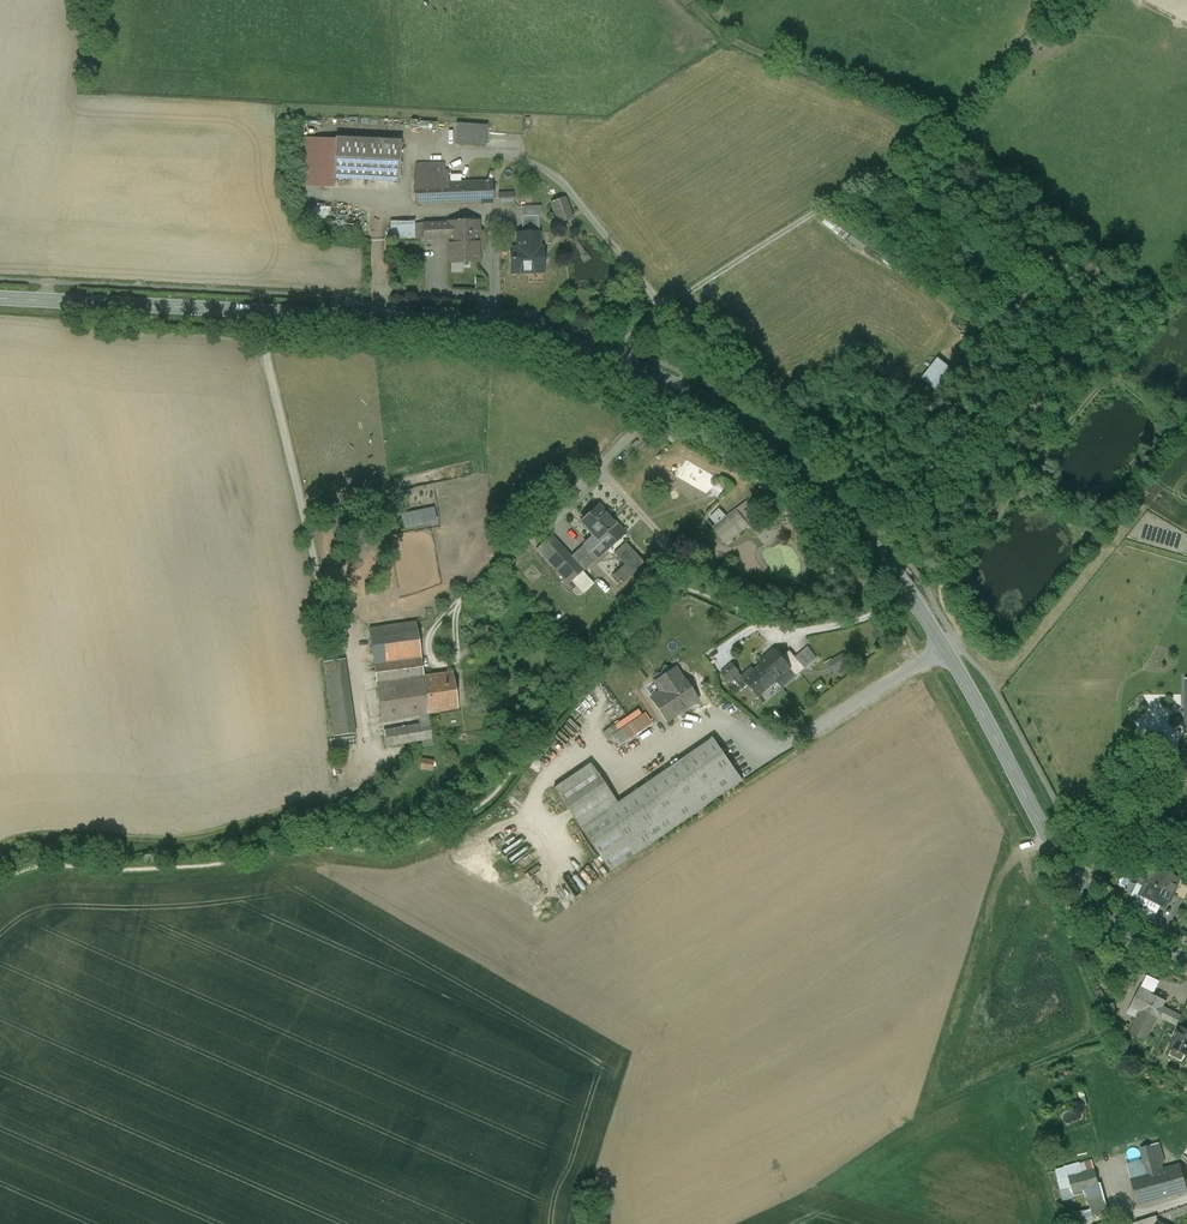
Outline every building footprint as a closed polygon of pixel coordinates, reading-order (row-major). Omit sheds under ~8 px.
[(486,125),(457,123),(455,144),(485,146),(486,125)] [(400,142),(336,139),(335,177),(398,180),(400,142)] [(416,163),(410,178),(411,205),(448,203),(447,182),(445,161),(416,163)] [(492,179),(447,182),(448,203),(493,201),(492,179)] [(549,203),(556,223),(571,218),(564,198),(549,203)] [(318,207),(318,217),(330,217),(330,207),(318,207)] [(538,215),(522,216),(523,234),(526,234),(526,233),(539,233),(538,215)] [(472,217),(443,220),(444,233),(473,230),(472,217)] [(473,230),(444,233),(446,259),(475,256),(473,230)] [(539,233),(526,233),(526,234),(527,248),(511,248),(512,272),(542,272),(541,247),(540,247),(539,233)] [(940,357),(924,377),(940,390),(956,369),(940,357)] [(750,507),(746,502),(737,508),(737,509),(750,525),(756,533),(765,526),(760,520),(766,515),(755,503),(750,507)] [(621,530),(598,505),(581,521),(588,529),(590,527),(595,533),(585,543),(586,544),(597,556),(598,557),(608,548),(605,545),(621,530)] [(433,509),(402,515),(404,527),(436,520),(433,509)] [(719,509),(711,517),(717,523),(725,515),(719,509)] [(737,509),(713,527),(726,544),(750,525),(737,509)] [(571,558),(571,557),(552,536),(538,549),(556,569),(560,566),(572,579),(582,570),(571,558)] [(644,562),(625,542),(614,553),(624,564),(613,574),(622,583),(644,562)] [(586,544),(571,558),(582,570),(597,556),(586,544)] [(575,634),(563,620),(555,627),(568,641),(575,634)] [(416,623),(369,629),(377,683),(423,676),(416,623)] [(485,637),(472,646),(478,655),(491,646),(485,637)] [(781,658),(774,649),(759,662),(762,666),(762,665),(776,681),(790,668),(781,658)] [(806,668),(790,650),(781,658),(790,668),(797,676),(806,668)] [(843,655),(833,661),(837,668),(847,662),(843,655)] [(338,659),(324,661),(326,669),(339,667),(338,659)] [(344,659),(338,659),(339,667),(326,669),(334,736),(355,733),(344,659)] [(732,664),(722,673),(728,680),(732,676),(738,671),(739,671),(732,664)] [(762,666),(752,674),(749,671),(743,677),(742,677),(743,678),(737,682),(743,689),(749,684),(759,696),(776,681),(762,665),(762,666)] [(681,679),(674,668),(655,681),(662,691),(652,699),(666,720),(697,699),(683,678),(681,679)] [(738,671),(732,676),(737,682),(743,678),(742,677),(743,677),(738,671)] [(452,673),(423,676),(428,714),(457,709),(458,709),(458,708),(453,673),(453,672),(452,672),(452,673)] [(423,676),(377,683),(382,722),(419,716),(428,714),(423,676)] [(829,708),(842,698),(838,694),(826,703),(829,708)] [(646,711),(612,736),(620,747),(654,722),(646,711)] [(420,725),(384,732),(386,747),(432,739),(428,714),(419,716),(420,725)] [(615,804),(605,811),(634,854),(743,780),(713,737),(615,804)] [(434,760),(422,758),(420,768),(433,770),(434,760)] [(615,804),(587,765),(553,788),(610,871),(634,854),(605,811),(615,804)] [(504,823),(490,832),(500,848),(515,840),(504,823)] [(529,852),(519,838),(500,851),(509,865),(529,852)] [(1112,849),(1100,846),(1097,858),(1110,861),(1112,849)] [(1122,851),(1112,849),(1110,861),(1119,866),(1122,851)] [(1180,878),(1155,865),(1147,880),(1173,892),(1180,878)] [(1173,892),(1147,880),(1144,886),(1140,894),(1161,905),(1165,907),(1173,892)] [(1161,905),(1140,894),(1144,886),(1137,883),(1131,895),(1138,899),(1134,906),(1143,913),(1146,907),(1157,913),(1161,905)] [(1157,913),(1146,907),(1143,913),(1154,919),(1157,913)] [(1149,993),(1138,988),(1129,1006),(1140,1011),(1149,993)] [(1164,1000),(1149,993),(1140,1011),(1129,1034),(1144,1041),(1156,1016),(1176,1025),(1181,1016),(1161,1007),(1164,1000)] [(1128,1027),(1112,1020),(1110,1024),(1113,1033),(1114,1033),(1113,1036),(1122,1041),(1128,1027)] [(1179,1028),(1170,1048),(1186,1056),(1186,1032),(1179,1028)] [(1151,1145),(1141,1148),(1145,1163),(1142,1163),(1144,1168),(1146,1168),(1148,1174),(1155,1173),(1158,1172),(1151,1145)] [(1158,1172),(1155,1173),(1162,1197),(1186,1190),(1179,1166),(1158,1172)] [(1094,1167),(1059,1177),(1065,1198),(1083,1192),(1085,1198),(1102,1193),(1094,1167)] [(1148,1174),(1133,1179),(1140,1203),(1162,1197),(1155,1173),(1148,1174)] [(1103,1196),(1091,1200),(1094,1212),(1106,1208),(1103,1196)] [(1076,1212),(1077,1223),(1083,1223),(1086,1223),(1085,1211),(1076,1212)] [(1136,1223),(1159,1223),(1156,1216),(1136,1223)]
